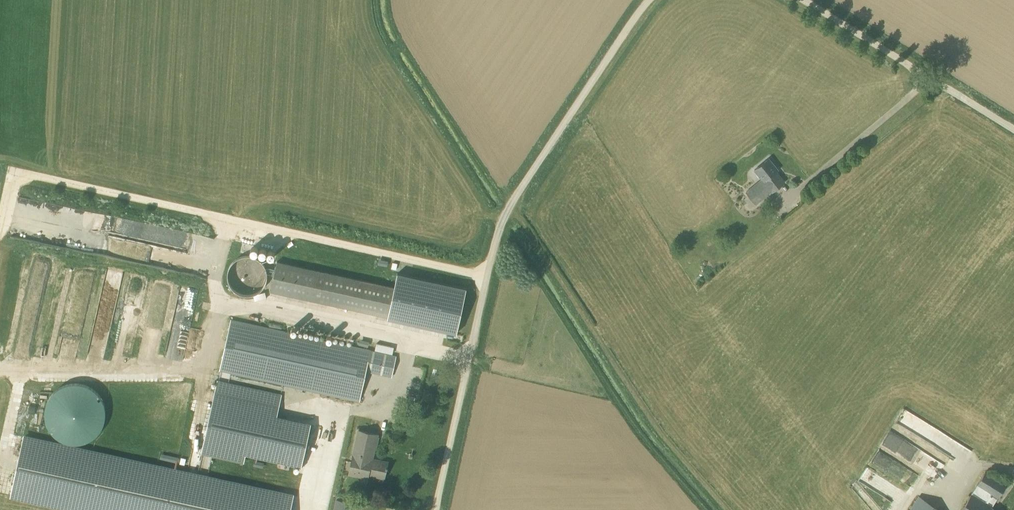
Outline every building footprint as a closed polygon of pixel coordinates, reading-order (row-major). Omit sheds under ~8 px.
[(772,193),(785,182),(776,172),(778,171),(769,159),(754,170),(761,179),(745,192),(756,205),(772,192),(772,193)] [(246,296),(249,296),(252,296),(255,295),(257,293),(260,292),(262,290),(264,288),(265,285),(266,283),(267,280),(267,277),(267,274),(267,271),(266,269),(265,266),(263,264),(261,261),(259,259),(257,258),(254,257),(252,256),(249,255),(246,255),(243,256),(240,256),(238,257),(235,259),(233,261),(231,263),(230,265),(228,268),(227,270),(227,273),(226,276),(227,279),(227,282),(228,284),(230,287),(231,289),(233,291),(236,293),(238,294),(241,295),(244,296),(246,296)] [(386,316),(393,287),(277,262),(271,291),(386,316)] [(393,287),(386,316),(455,332),(465,285),(397,269),(393,287)] [(391,377),(395,356),(231,320),(220,370),(359,401),(365,372),(391,377)] [(279,404),(217,390),(203,451),(244,460),(246,451),(302,464),(312,421),(277,413),(279,404)] [(898,422),(927,437),(934,424),(905,409),(898,422)] [(375,449),(378,437),(377,437),(377,435),(358,431),(349,474),(367,478),(368,474),(384,478),(387,462),(372,459),(374,449),(375,449)] [(887,446),(905,455),(908,449),(913,452),(916,446),(893,434),(887,446)] [(24,437),(11,496),(14,497),(75,509),(290,509),(293,496),(24,437)] [(960,462),(956,469),(962,472),(966,465),(960,462)] [(293,480),(301,482),(303,472),(295,470),(293,480)] [(991,507),(1005,485),(985,473),(961,509),(995,509),(991,507)] [(918,496),(910,509),(940,509),(918,496)] [(335,501),(334,509),(342,509),(344,503),(335,501)]
